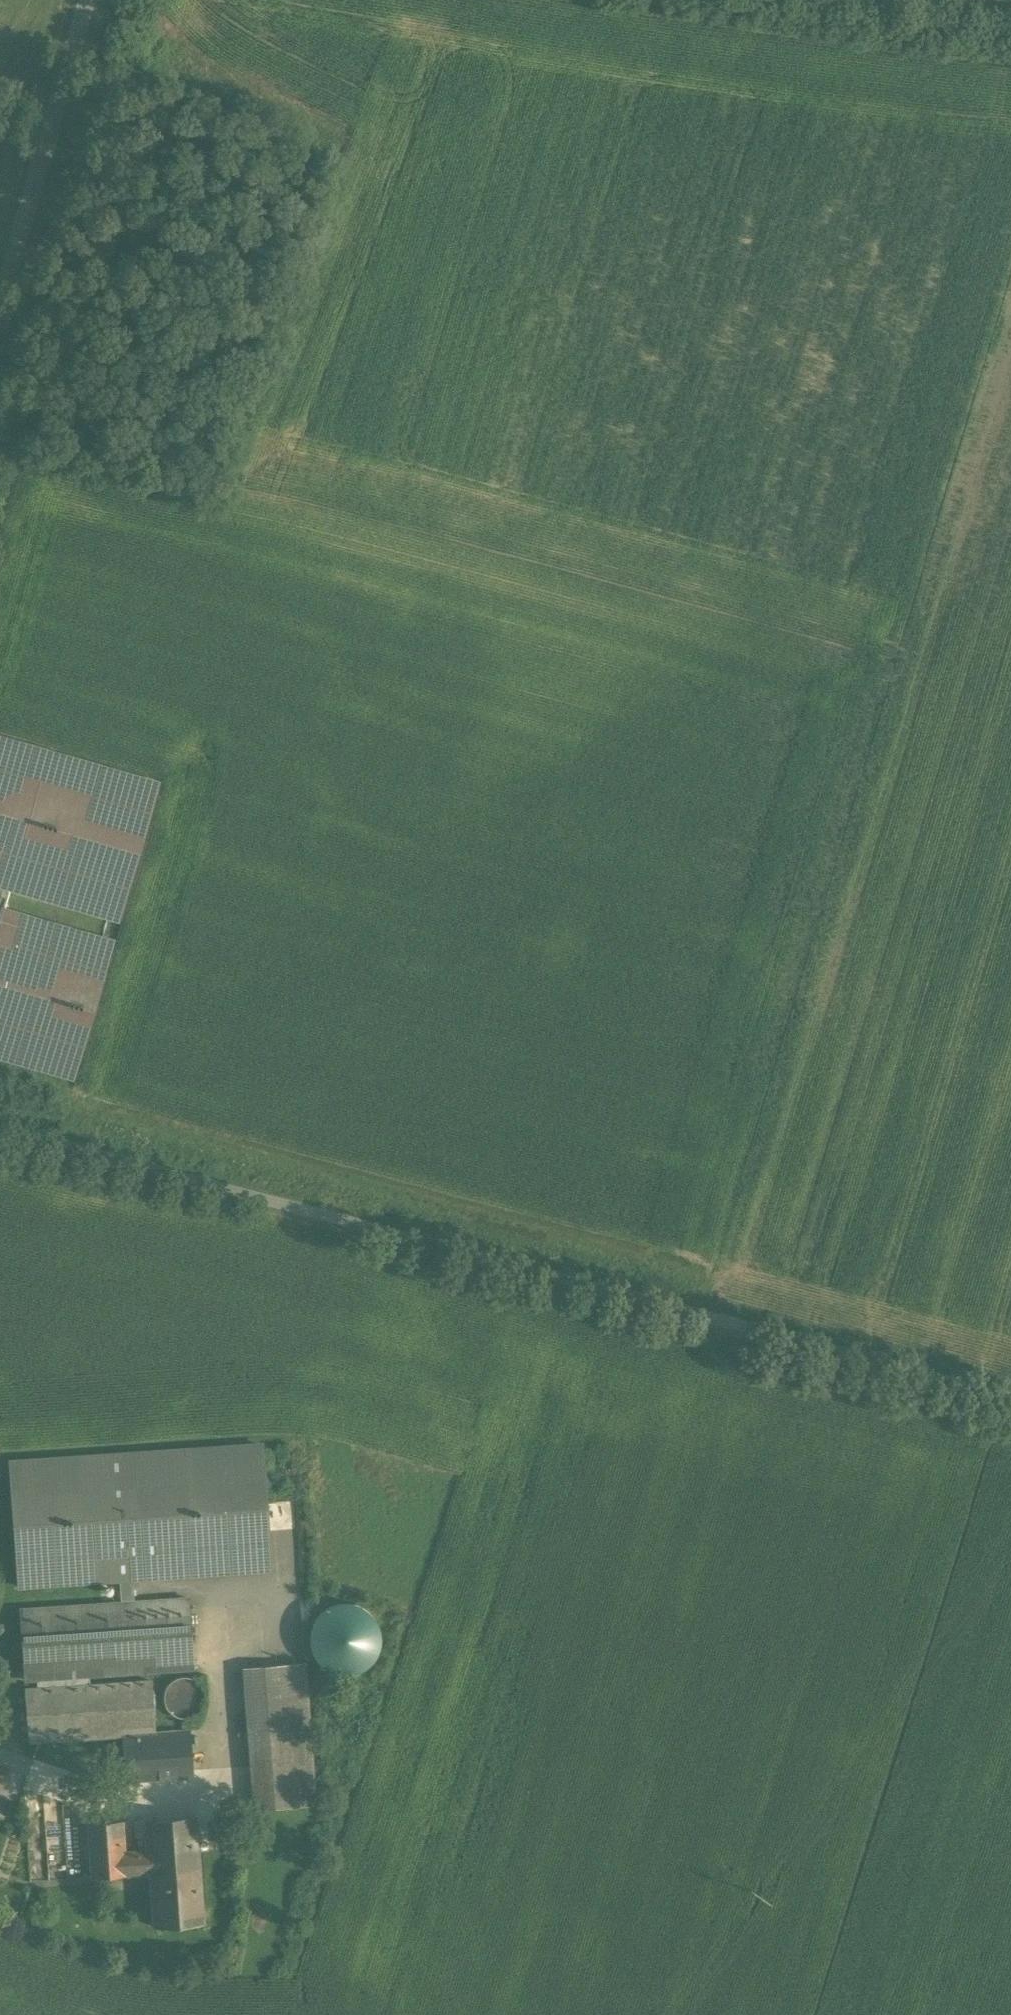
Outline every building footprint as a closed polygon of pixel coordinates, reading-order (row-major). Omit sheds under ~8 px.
[(0,739),(0,883),(119,916),(156,783),(0,739)] [(0,910),(0,1056),(72,1076),(111,941),(0,910)] [(258,1455),(17,1473),(25,1579),(266,1561),(258,1455)] [(188,1597),(19,1609),(24,1679),(38,1678),(38,1687),(88,1684),(88,1675),(192,1667),(188,1597)] [(310,1632),(309,1643),(312,1653),(318,1662),(327,1669),(337,1673),(348,1674),(359,1671),(368,1665),(375,1656),(379,1646),(379,1635),(376,1625),(370,1615),(362,1609),(351,1605),(340,1604),(330,1607),(321,1613),(314,1621),(310,1632)] [(304,1662),(243,1667),(247,1727),(289,1724),(295,1805),(314,1804),(304,1662)] [(183,1675),(178,1676),(174,1677),(171,1679),(169,1681),(167,1683),(165,1686),(164,1688),(163,1691),(162,1693),(162,1696),(162,1699),(163,1702),(164,1705),(166,1708),(168,1711),(171,1713),(174,1715),(177,1716),(180,1717),(184,1717),(190,1716),(192,1715),(194,1714),(197,1712),(199,1709),(201,1707),(203,1704),(203,1701),(204,1699),(204,1696),(204,1693),(203,1690),(202,1688),(201,1685),(198,1681),(195,1679),(191,1677),(188,1676),(183,1675)] [(38,1687),(25,1688),(28,1741),(122,1735),(122,1734),(122,1733),(123,1734),(153,1732),(150,1679),(88,1684),(38,1687)] [(289,1724),(247,1727),(253,1809),(295,1805),(289,1724)] [(153,1732),(123,1734),(122,1733),(122,1734),(122,1735),(125,1781),(126,1780),(192,1775),(189,1730),(153,1732)] [(195,1815),(133,1819),(134,1835),(136,1835),(137,1852),(122,1852),(120,1820),(88,1822),(92,1876),(149,1872),(148,1863),(198,1859),(195,1815)] [(198,1859),(148,1863),(149,1872),(153,1925),(203,1922),(198,1859)]
